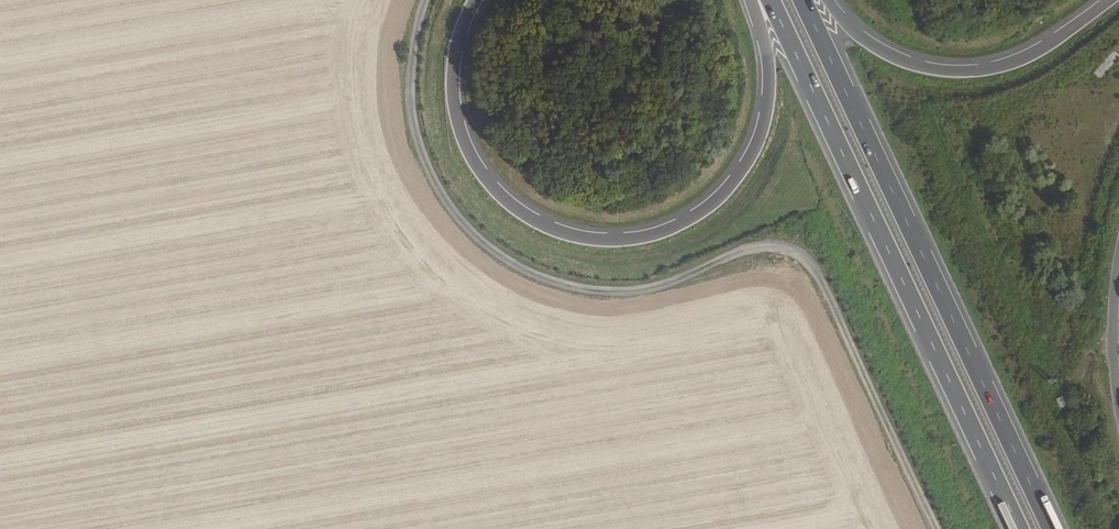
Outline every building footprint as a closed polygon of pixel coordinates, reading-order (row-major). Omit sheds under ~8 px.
[(1060,409),(1066,406),(1062,397),(1055,399),(1060,409)]
